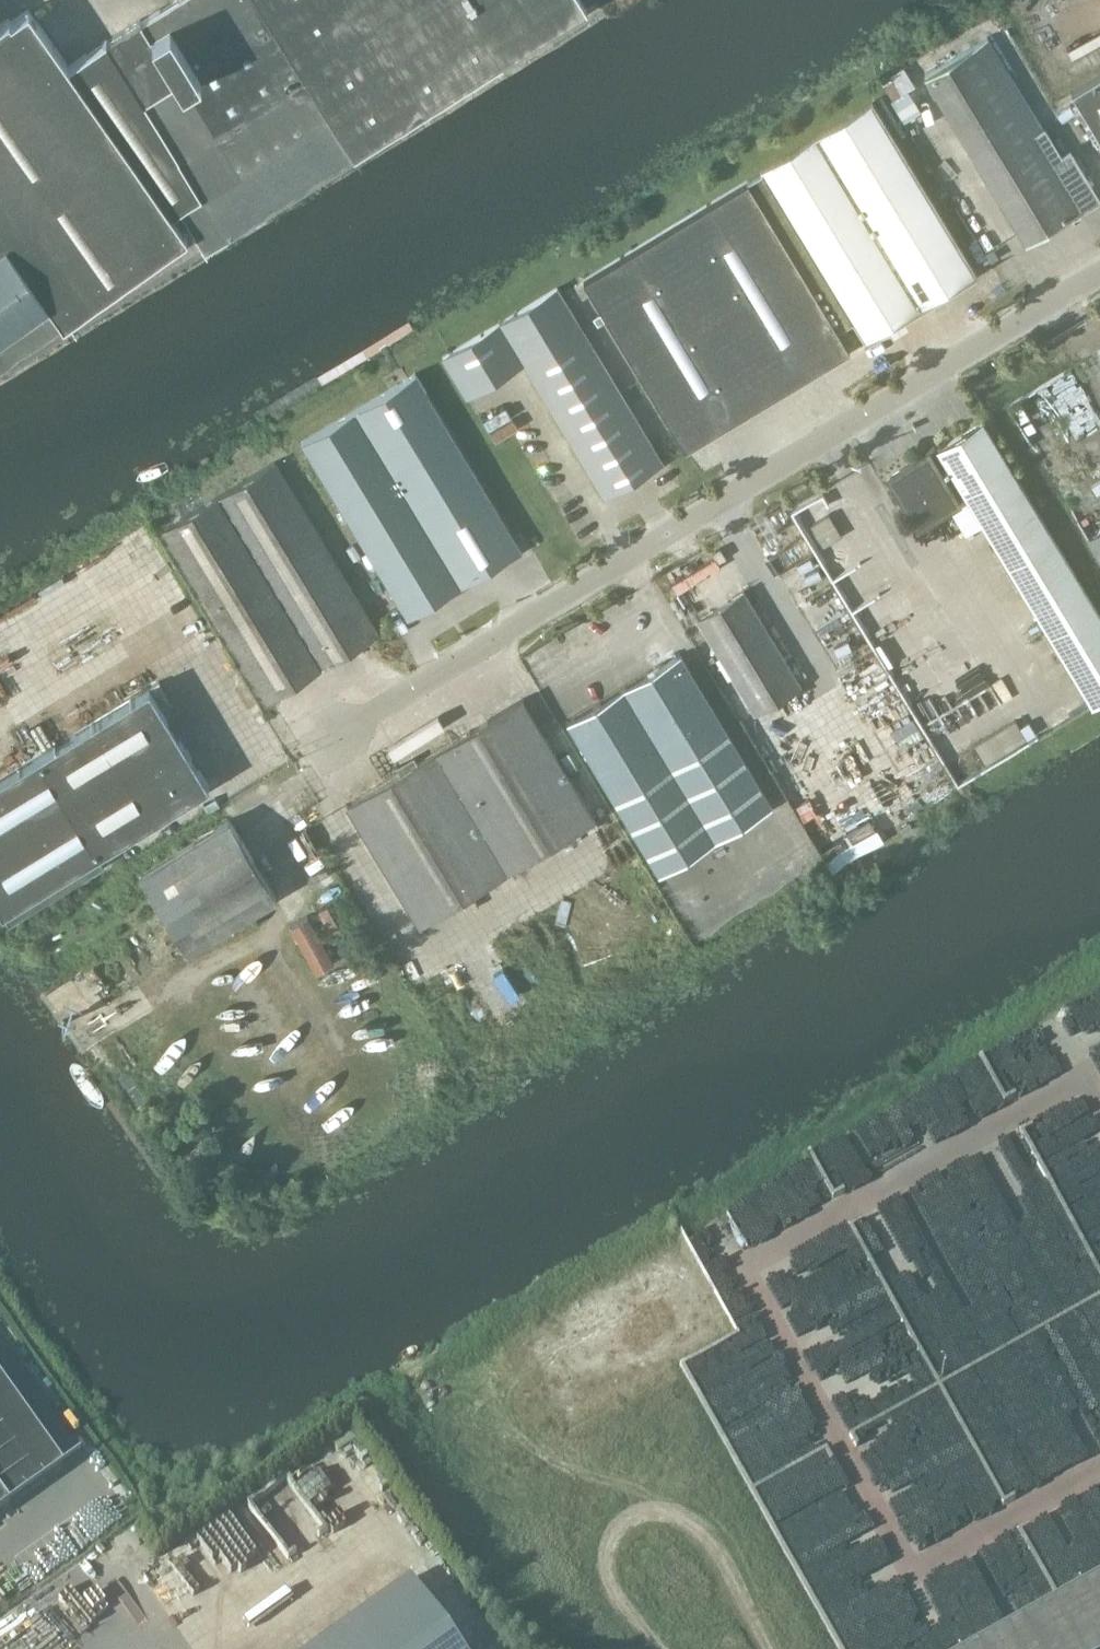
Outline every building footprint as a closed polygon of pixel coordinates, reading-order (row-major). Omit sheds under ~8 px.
[(352,154),(256,0),(172,0),(141,19),(140,18),(88,50),(209,244),(227,232),(352,154)] [(418,113),(496,65),(497,65),(586,8),(581,0),(256,0),(352,154),(353,154),(418,113)] [(175,219),(170,211),(179,206),(184,214),(200,239),(205,246),(209,244),(147,146),(88,50),(67,63),(28,7),(11,19),(8,16),(0,22),(0,366),(62,322),(75,313),(186,235),(175,219)] [(987,36),(924,74),(1025,242),(1097,199),(1069,152),(1060,157),(987,36)] [(887,80),(901,97),(915,86),(901,69),(887,80)] [(1099,139),(1099,73),(1070,91),(1099,139)] [(761,170),(582,278),(685,446),(849,348),(837,328),(851,318),(864,339),(975,271),(872,100),(760,167),(761,170)] [(556,287),(442,356),(466,395),(523,361),(545,399),(603,494),(602,494),(603,496),(662,460),(661,459),(556,287)] [(406,614),(519,546),(414,372),(301,440),(406,614)] [(985,427),(981,421),(982,421),(981,420),(927,453),(927,452),(890,475),(918,522),(965,494),(1091,704),(1099,698),(1099,617),(985,427)] [(378,632),(371,622),(274,461),(163,528),(266,699),(378,632)] [(842,539),(831,517),(819,523),(814,511),(804,516),(820,549),(842,539)] [(1088,538),(1099,558),(1099,530),(1088,538)] [(743,590),(697,617),(754,712),(800,684),(743,590)] [(680,653),(568,721),(659,871),(770,803),(680,653)] [(9,922),(103,865),(96,854),(208,786),(148,687),(0,777),(0,908),(9,922)] [(594,817),(539,726),(522,698),(346,804),(418,923),(594,817)] [(1024,739),(1014,722),(973,746),(983,763),(1024,739)] [(229,819),(140,873),(187,950),(276,896),(229,819)] [(332,909),(289,927),(312,978),(337,967),(325,939),(342,932),(332,909)] [(683,1238),(664,1249),(679,1275),(672,1280),(679,1293),(706,1278),(683,1238)] [(664,1249),(641,1261),(656,1288),(672,1280),(679,1275),(664,1249)] [(641,1261),(626,1270),(641,1297),(656,1288),(641,1261)] [(626,1270),(611,1278),(626,1305),(641,1297),(626,1270)] [(611,1278),(595,1287),(610,1314),(626,1305),(611,1278)] [(706,1278),(679,1293),(687,1306),(713,1291),(706,1278)] [(713,1291),(687,1306),(694,1320),(721,1305),(713,1291)] [(721,1305),(694,1320),(701,1333),(728,1318),(721,1305)] [(728,1318),(701,1333),(709,1346),(736,1331),(728,1318)] [(629,1348),(608,1360),(608,1361),(629,1399),(650,1387),(651,1387),(629,1348)] [(650,1387),(629,1399),(651,1438),(672,1426),(651,1387),(650,1387)] [(9,1504),(0,1491),(0,1510),(9,1504)] [(963,1648),(1099,1648),(1099,1572),(963,1648)] [(410,1578),(311,1648),(460,1648),(410,1578)] [(728,1647),(729,1648),(759,1648),(751,1634),(728,1647)] [(165,1648),(180,1648),(173,1638),(162,1644),(165,1648)] [(633,1648),(654,1648),(649,1641),(649,1640),(633,1648)]
